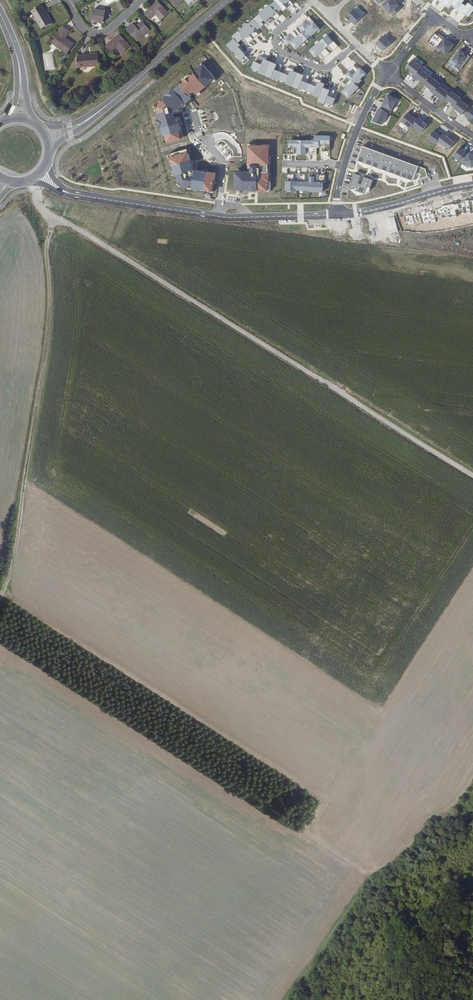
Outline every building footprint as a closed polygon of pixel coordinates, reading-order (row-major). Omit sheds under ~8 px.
[(283,7),(277,0),(274,0),(270,4),(275,9),(276,9),(278,7),(280,9),(283,7)] [(283,7),(284,9),(287,6),(288,7),(294,2),(292,0),(277,0),(283,7)] [(383,4),(394,15),(395,14),(402,7),(399,4),(395,0),(387,0),(383,4)] [(457,8),(461,3),(462,3),(465,0),(455,0),(452,4),(457,8)] [(158,1),(145,12),(150,19),(156,14),(161,20),(168,13),(158,1)] [(280,14),(276,9),(275,9),(270,4),(269,3),(259,11),(260,12),(265,18),(264,18),(269,23),(280,14)] [(456,9),(460,12),(465,5),(462,3),(461,3),(457,8),(456,9)] [(472,11),(472,7),(469,3),(466,6),(468,8),(464,12),(469,16),(472,11)] [(52,22),(41,5),(31,10),(41,28),(52,22)] [(463,14),(464,12),(468,8),(466,6),(465,5),(460,12),(463,14)] [(403,6),(402,7),(395,14),(405,24),(414,14),(410,10),(409,11),(406,8),(406,9),(403,6)] [(105,11),(94,8),(92,20),(103,22),(105,11)] [(253,28),(254,27),(256,25),(258,27),(264,23),(262,20),(264,18),(265,18),(260,12),(248,22),(253,28)] [(296,47),(320,27),(310,15),(307,17),(312,23),(309,25),(305,19),(299,24),(303,30),(301,32),(296,26),(291,31),(295,37),(293,39),(288,33),(283,38),(287,44),(291,41),(296,47)] [(133,22),(127,28),(137,41),(150,29),(142,21),(136,26),(133,22)] [(248,21),(238,29),(242,34),(241,35),(243,37),(247,42),(258,32),(254,27),(253,28),(248,22),(248,21)] [(70,34),(63,29),(52,42),(66,53),(73,43),(67,39),(70,34)] [(242,34),(238,29),(232,35),(234,37),(238,41),(243,37),(241,35),(242,34)] [(334,40),(328,33),(310,48),(316,55),(320,51),(325,56),(330,52),(326,46),(329,44),(333,49),(339,45),(334,39),(334,40)] [(434,33),(428,41),(436,48),(444,38),(441,35),(440,37),(437,35),(434,33)] [(383,36),(375,44),(382,51),(390,42),(383,36)] [(240,44),(238,41),(234,37),(226,43),(232,50),(233,49),(239,57),(239,58),(243,63),(249,58),(238,45),(240,44)] [(445,37),(444,38),(436,48),(435,50),(439,52),(441,50),(447,54),(454,45),(445,37)] [(127,41),(109,46),(111,54),(119,52),(121,59),(131,57),(127,41)] [(460,50),(452,60),(456,63),(454,66),(460,70),(470,57),(467,55),(465,57),(463,55),(464,53),(460,50)] [(335,97),(332,96),(335,89),(328,86),(328,88),(323,86),(325,82),(321,80),(321,79),(314,76),(312,83),(307,81),(309,74),(302,72),(302,73),(293,69),(294,68),(287,65),(284,72),(279,70),(282,63),(275,60),(274,62),(266,58),(266,57),(260,54),(257,61),(254,60),(251,67),(258,70),(258,71),(271,76),(272,75),(285,81),(285,82),(299,87),(299,86),(313,92),(313,93),(319,96),(318,100),(325,102),(325,101),(333,104),(335,97)] [(97,55),(77,56),(78,68),(98,67),(97,55)] [(411,71),(416,75),(421,68),(423,66),(413,59),(406,68),(410,71),(411,71)] [(359,68),(354,64),(349,69),(350,70),(346,73),(348,75),(343,80),(348,85),(343,90),(349,96),(359,86),(357,84),(362,79),(361,77),(367,72),(361,66),(359,68)] [(419,78),(425,83),(431,76),(421,68),(416,75),(414,77),(417,80),(419,78)] [(431,90),(434,92),(441,83),(431,76),(425,83),(425,84),(431,89),(431,90)] [(443,100),(446,98),(451,91),(441,83),(434,92),(433,93),(443,100)] [(451,104),(454,107),(462,97),(463,96),(453,88),(451,91),(446,98),(452,103),(451,104)] [(463,113),(466,115),(472,108),(469,105),(470,104),(462,97),(454,107),(462,114),(463,113)] [(410,127),(412,125),(418,117),(419,116),(415,113),(413,115),(411,113),(408,112),(401,120),(410,127)] [(421,131),(428,123),(424,120),(423,120),(418,117),(412,125),(421,131)] [(436,143),(438,141),(443,134),(440,131),(438,133),(434,130),(428,138),(436,143)] [(287,145),(287,152),(294,152),(294,145),(297,145),(297,152),(306,153),(306,145),(309,145),(309,153),(316,153),(317,146),(319,146),(319,142),(323,142),(322,150),(330,150),(330,134),(315,134),(315,139),(289,138),(289,145),(287,145)] [(449,149),(454,141),(446,135),(446,136),(443,134),(438,141),(449,149)] [(418,165),(363,145),(357,159),(413,180),(416,172),(418,165)] [(453,157),(461,163),(468,154),(465,151),(466,150),(460,146),(453,157)] [(461,163),(468,168),(469,166),(472,168),(472,166),(472,155),(469,152),(468,154),(461,163)] [(405,182),(413,180),(357,159),(357,161),(358,162),(365,166),(370,167),(372,167),(376,171),(385,172),(386,173),(391,176),(399,178),(401,178),(405,182)] [(425,168),(418,165),(416,172),(421,173),(419,179),(428,176),(425,168)] [(286,172),(285,188),(310,189),(309,190),(323,190),(323,181),(325,181),(325,173),(318,173),(317,180),(314,180),(314,175),(310,175),(310,180),(305,180),(305,173),(298,172),(297,180),(293,179),(294,172),(286,172)] [(361,174),(355,172),(349,186),(365,192),(367,185),(370,186),(373,179),(364,175),(361,183),(358,182),(361,174)] [(369,190),(370,186),(367,185),(365,192),(349,186),(349,187),(357,194),(365,193),(369,190)] [(112,210),(107,214),(114,222),(119,218),(112,210)]
